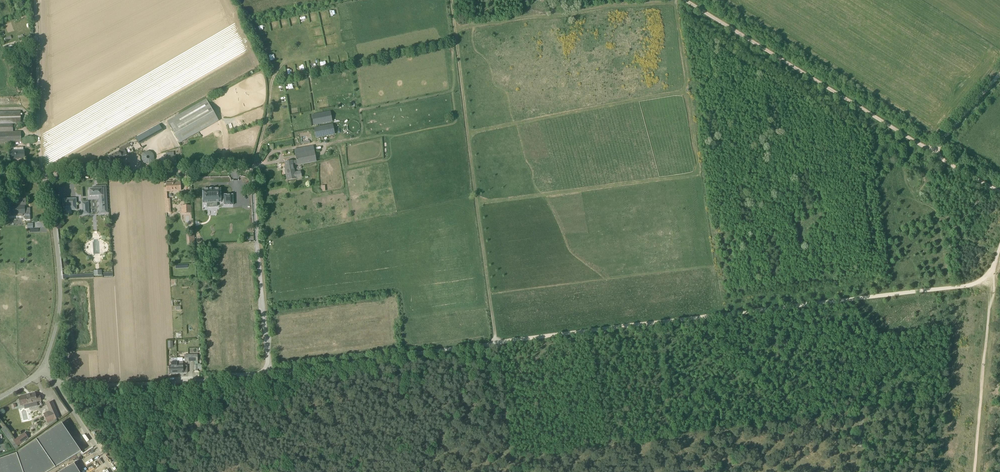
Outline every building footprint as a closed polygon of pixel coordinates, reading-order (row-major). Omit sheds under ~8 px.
[(211,105),(209,106),(206,100),(167,122),(180,143),(218,121),(212,111),(214,110),(211,105)] [(13,124),(21,123),(21,111),(0,112),(0,143),(21,142),(21,132),(13,132),(13,124)] [(330,112),(312,116),(314,125),(332,121),(330,112)] [(316,137),(334,134),(333,125),(315,128),(316,137)] [(152,138),(148,131),(136,137),(140,144),(152,138)] [(124,149),(131,146),(129,143),(119,148),(121,151),(109,157),(111,162),(127,155),(124,149)] [(24,151),(23,151),(23,147),(12,148),(12,151),(12,159),(24,158),(24,151)] [(150,160),(154,159),(154,151),(142,152),(142,163),(151,163),(150,160)] [(296,155),(297,160),(285,162),(286,169),(285,169),(287,180),(297,179),(297,178),(300,178),(299,172),(295,172),(293,165),(297,165),(298,165),(316,161),(314,151),(296,155)] [(181,191),(181,187),(180,182),(166,183),(167,188),(164,188),(165,213),(170,212),(169,199),(167,199),(167,192),(181,191)] [(107,207),(106,191),(106,186),(97,186),(97,187),(98,189),(95,189),(94,189),(90,189),(90,196),(99,196),(100,207),(107,207)] [(223,189),(205,190),(206,203),(210,203),(210,207),(220,207),(220,203),(224,203),(224,202),(227,202),(227,205),(236,204),(236,194),(227,195),(227,198),(224,198),(223,189)] [(26,208),(26,195),(20,195),(20,206),(8,206),(8,213),(25,213),(25,220),(30,220),(30,208),(26,208)] [(76,199),(63,200),(64,211),(76,210),(76,199)] [(198,365),(198,361),(198,354),(193,354),(184,355),(185,362),(195,361),(195,365),(198,365)] [(187,365),(183,366),(183,361),(177,362),(177,366),(178,366),(178,373),(183,373),(187,373),(187,365)] [(171,366),(169,366),(170,374),(178,373),(178,366),(177,366),(177,362),(171,362),(171,366)] [(19,397),(21,406),(41,401),(40,396),(36,397),(35,393),(19,397)] [(47,423),(55,420),(59,418),(52,402),(47,404),(50,411),(43,414),(47,423)] [(81,452),(61,423),(16,454),(0,459),(0,471),(48,471),(81,452)] [(25,433),(14,441),(12,438),(5,427),(1,430),(16,450),(19,448),(17,446),(28,438),(25,433)] [(70,466),(60,471),(79,471),(74,463),(70,466)]
